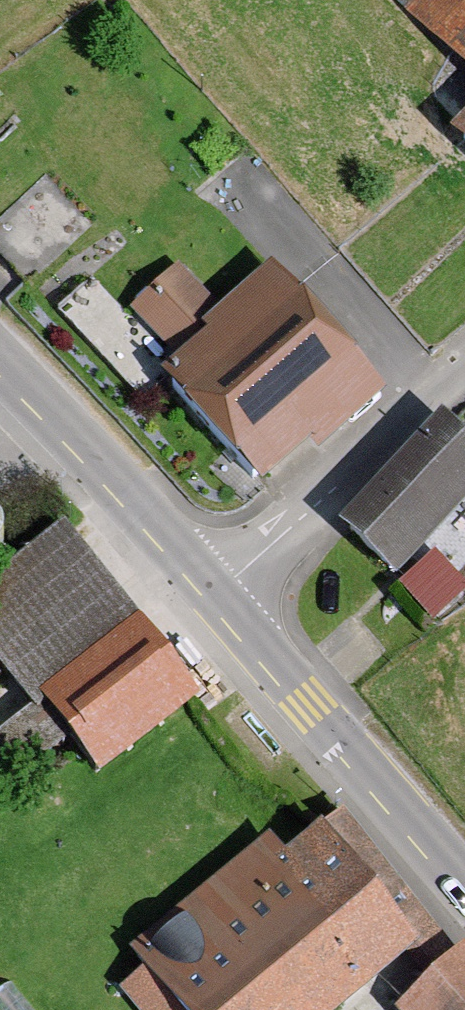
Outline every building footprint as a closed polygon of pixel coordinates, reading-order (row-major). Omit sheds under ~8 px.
[(390,17),(464,90),(464,0),(407,0),(390,17)] [(435,135),(464,164),(464,105),(435,135)] [(179,253),(138,304),(171,331),(212,280),(179,253)] [(367,393),(251,267),(139,369),(255,495),(367,393)] [(446,434),(350,542),(386,574),(464,486),(464,451),(446,434)] [(0,565),(0,653),(91,774),(189,700),(55,523),(0,565)] [(308,823),(132,964),(169,1009),(343,1009),(413,954),(308,823)] [(393,1009),(464,1009),(464,971),(454,958),(393,1009)]
